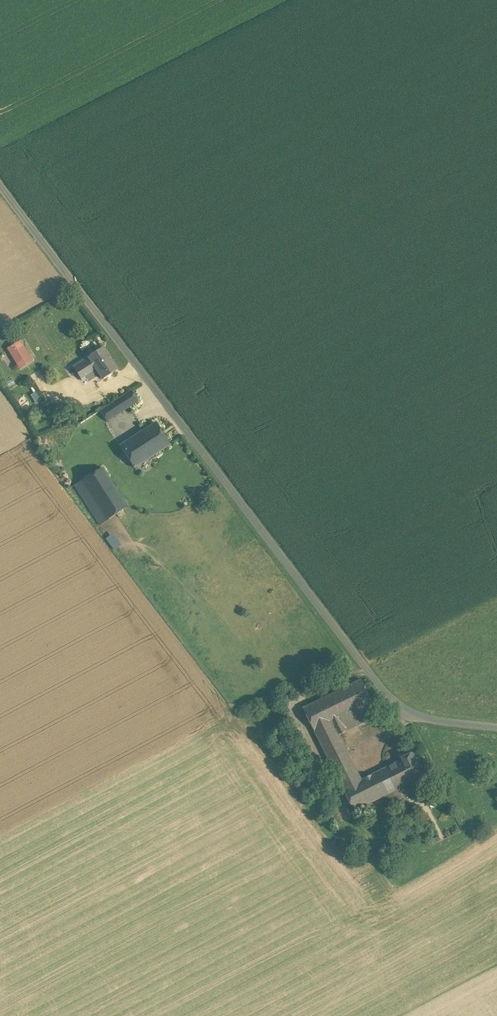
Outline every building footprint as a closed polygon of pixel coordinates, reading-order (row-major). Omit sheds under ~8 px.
[(21,340),(8,348),(20,367),(33,359),(21,340)] [(118,370),(103,347),(89,357),(97,370),(103,379),(118,370)] [(89,357),(74,367),(83,380),(97,370),(89,357)] [(131,390),(100,410),(107,421),(139,401),(131,390)] [(156,422),(120,445),(134,468),(170,445),(156,422)] [(128,506),(102,468),(74,485),(100,525),(128,506)] [(363,679),(304,708),(330,760),(348,751),(340,735),(333,722),(374,702),(363,679)] [(374,702),(333,722),(340,735),(380,715),(374,702)] [(348,751),(330,760),(334,767),(352,758),(348,751)] [(401,759),(412,782),(413,784),(426,778),(413,753),(401,759)] [(352,758),(334,767),(355,811),(374,801),(385,796),(389,804),(404,796),(400,789),(396,791),(386,768),(362,780),(352,758)] [(412,782),(401,759),(397,761),(398,762),(397,763),(394,762),(391,764),(389,766),(386,768),(396,791),(400,789),(412,782)]
